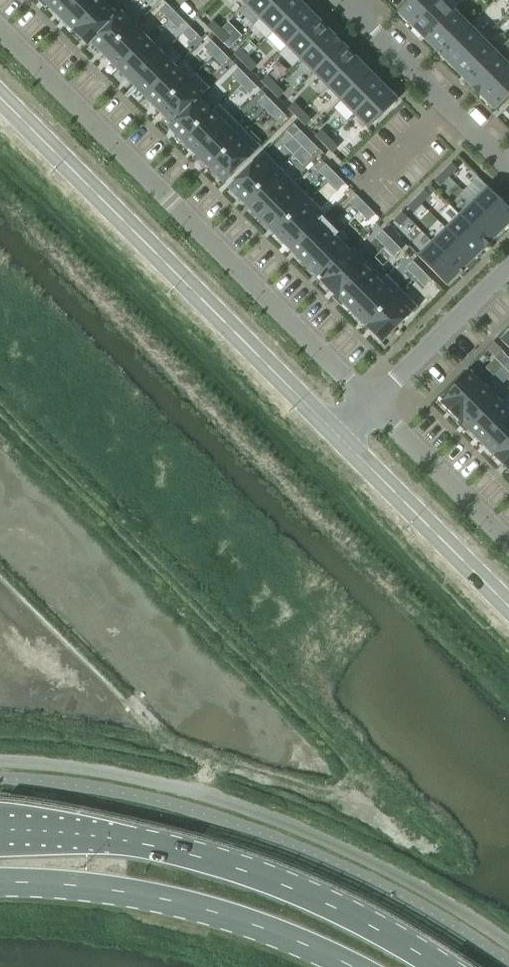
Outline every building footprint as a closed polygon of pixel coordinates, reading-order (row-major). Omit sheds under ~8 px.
[(47,4),(48,5),(61,18),(79,0),(51,0),(47,4)] [(61,18),(74,31),(104,1),(103,0),(79,0),(61,18)] [(246,5),(260,18),(278,0),(251,0),(246,5)] [(260,18),(273,32),(303,3),(300,0),(278,0),(260,18)] [(399,12),(413,27),(440,0),(411,0),(399,12)] [(413,27),(426,40),(456,11),(445,0),(440,0),(413,27)] [(104,1),(74,31),(88,46),(92,42),(91,42),(118,15),(104,1)] [(166,3),(159,10),(169,19),(176,12),(166,3)] [(303,3),(273,32),(287,46),(316,16),(315,16),(303,3)] [(118,15),(91,42),(92,42),(105,56),(135,26),(121,11),(118,15)] [(456,11),(426,40),(439,53),(438,54),(439,55),(469,25),(456,11)] [(176,12),(169,19),(178,29),(185,22),(176,12)] [(316,16),(287,46),(300,59),(330,30),(316,16)] [(213,21),(207,26),(216,35),(222,29),(213,21)] [(469,25),(439,55),(440,56),(441,55),(453,68),(483,39),(470,26),(469,25)] [(135,26),(105,56),(118,69),(149,39),(135,26)] [(189,26),(182,33),(192,42),(199,35),(189,26)] [(222,29),(216,35),(224,43),(230,37),(222,29)] [(330,30),(300,59),(314,73),(343,44),(330,30)] [(149,39),(118,69),(132,83),(162,53),(149,39)] [(483,39),(453,68),(467,81),(496,52),(483,39)] [(211,40),(204,47),(213,56),(220,49),(211,40)] [(343,44),(314,73),(327,87),(357,57),(343,44)] [(240,48),(234,54),(243,62),(249,56),(240,48)] [(220,49),(213,56),(223,66),(230,59),(220,49)] [(467,81),(480,95),(508,67),(508,65),(496,52),(467,81)] [(162,53),(132,83),(145,96),(176,66),(162,53)] [(249,56),(243,62),(251,70),(257,65),(249,56)] [(357,57),(327,87),(341,100),(370,71),(357,57)] [(176,66),(145,96),(159,110),(189,80),(176,66)] [(238,67),(231,74),(240,84),(247,77),(238,67)] [(480,95),(495,109),(508,95),(508,67),(480,95)] [(370,71),(341,100),(354,114),(384,85),(370,71)] [(189,80),(159,110),(172,123),(172,124),(199,97),(200,98),(210,88),(195,73),(189,80)] [(267,75),(261,81),(270,89),(276,83),(267,75)] [(247,77),(240,84),(250,93),(257,86),(247,77)] [(276,83),(270,89),(278,98),(284,92),(276,83)] [(384,85),(354,114),(368,128),(398,99),(384,85)] [(265,95),(258,102),(267,111),(274,104),(265,95)] [(172,123),(169,127),(183,141),(213,111),(212,110),(200,98),(199,97),(172,124),(172,123)] [(294,102),(288,108),(297,117),(303,111),(294,102)] [(213,111),(183,141),(196,155),(233,118),(219,104),(212,110),(213,111)] [(274,104),(267,111),(277,121),(284,114),(274,104)] [(303,111),(297,117),(305,125),(311,119),(303,111)] [(233,118),(196,155),(210,168),(247,132),(233,118)] [(300,129),(293,136),(302,146),(309,139),(300,129)] [(321,129),(316,135),(324,144),(330,138),(321,129)] [(247,132),(210,168),(224,183),(261,146),(247,132)] [(330,138),(324,144),(332,152),(338,146),(330,138)] [(309,139),(302,146),(311,155),(318,148),(309,139)] [(265,151),(229,187),(244,203),(281,167),(265,151)] [(452,162),(443,171),(449,177),(458,168),(452,162)] [(326,164),(319,170),(328,180),(335,173),(326,164)] [(281,167),(244,203),(260,219),(296,183),(281,167)] [(443,171),(435,179),(441,185),(449,177),(443,171)] [(335,173),(328,180),(337,189),(344,183),(335,173)] [(296,183),(260,219),(275,234),(311,198),(296,183)] [(473,201),(502,230),(508,224),(508,208),(488,187),(473,201)] [(425,189),(416,198),(422,204),(430,195),(425,189)] [(357,195),(350,202),(359,211),(366,204),(357,195)] [(311,198),(275,234),(290,249),(323,217),(324,218),(327,214),(311,198)] [(416,198),(408,206),(413,212),(422,204),(416,198)] [(473,201),(460,215),(489,244),(502,230),(473,201)] [(366,204),(359,211),(368,221),(375,214),(366,204)] [(402,211),(394,220),(400,226),(408,217),(402,211)] [(460,215),(446,228),(475,257),(489,244),(460,215)] [(323,217),(290,249),(305,265),(335,235),(336,236),(339,233),(324,218),(323,217)] [(446,228),(432,242),(462,272),(463,271),(462,270),(475,257),(446,228)] [(382,230),(375,237),(385,246),(392,240),(382,230)] [(335,235),(305,265),(319,279),(318,279),(320,281),(350,251),(349,250),(336,236),(335,235)] [(392,240),(385,246),(394,256),(401,249),(392,240)] [(432,242),(418,256),(447,285),(461,272),(462,273),(462,272),(432,242)] [(350,251),(320,281),(334,295),(335,296),(368,263),(353,247),(349,250),(350,251)] [(413,261),(406,268),(415,277),(422,270),(413,261)] [(334,295),(333,297),(341,305),(343,303),(351,311),(384,278),(383,278),(368,263),(335,296),(334,295)] [(422,270),(415,277),(424,287),(431,280),(422,270)] [(384,278),(351,311),(366,326),(402,290),(386,274),(383,278),(384,278)] [(402,290),(366,326),(382,342),(418,306),(402,290)] [(501,340),(508,348),(508,331),(501,340)] [(494,357),(503,366),(508,360),(508,358),(501,350),(494,357)] [(441,398),(438,400),(453,416),(484,385),(470,371),(442,399),(441,398)] [(484,385),(453,416),(459,422),(458,423),(466,432),(468,429),(498,399),(484,385)] [(468,429),(481,442),(508,415),(508,410),(498,399),(468,429)] [(481,442),(495,456),(508,442),(508,415),(481,442)] [(495,456),(508,470),(508,442),(495,456)]
